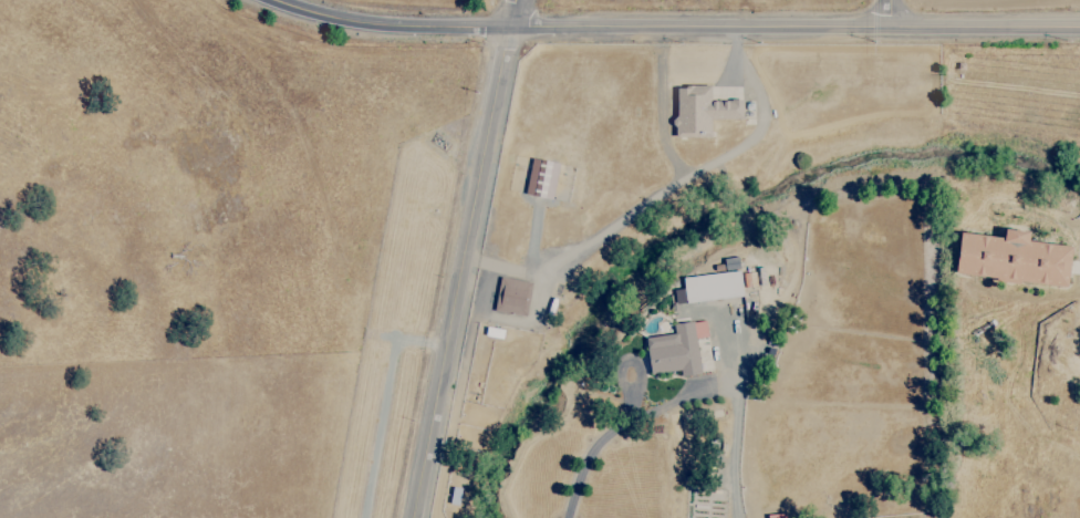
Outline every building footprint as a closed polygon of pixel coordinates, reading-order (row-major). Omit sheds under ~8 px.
[(742,119),(742,100),(710,101),(710,86),(674,87),(675,137),(710,137),(710,119),(742,119)] [(524,194),(550,200),(558,163),(532,158),(524,194)] [(959,233),(954,275),(1066,287),(1070,246),(1027,241),(1028,232),(1004,229),(1003,238),(959,233)] [(742,297),(739,270),(738,270),(737,258),(723,259),(725,273),(682,277),(685,303),(742,297)] [(530,282),(498,278),(494,312),(526,315),(530,282)] [(645,338),(649,374),(680,370),(680,377),(700,375),(696,338),(706,337),(704,321),(674,325),(675,334),(645,338)]
